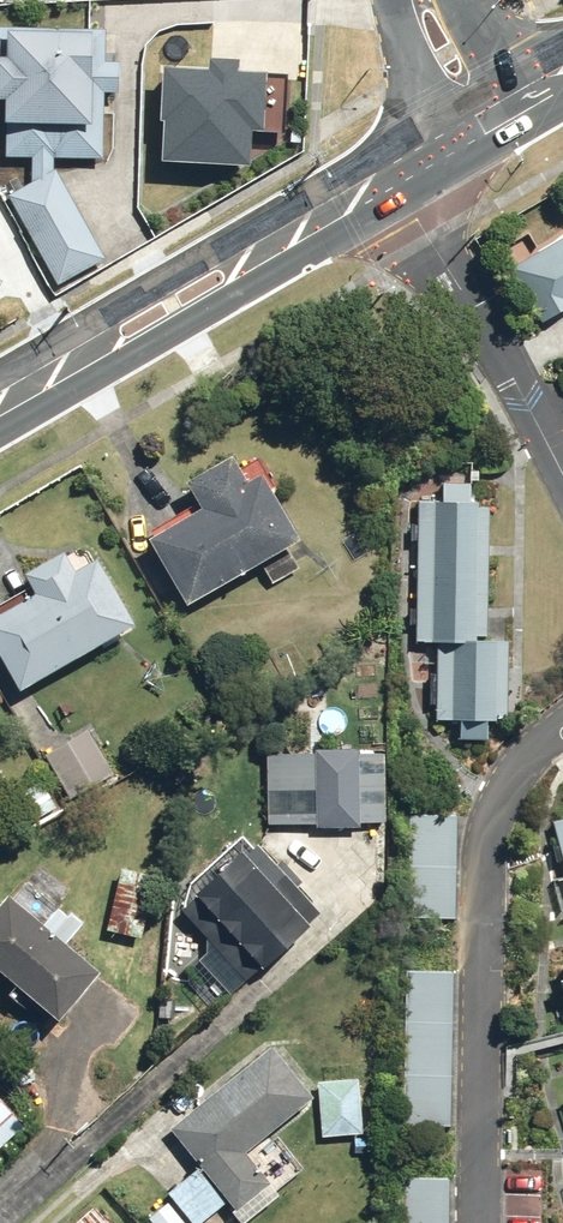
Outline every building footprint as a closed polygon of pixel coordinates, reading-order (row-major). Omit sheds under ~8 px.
[(7,157),(93,161),(102,161),(105,96),(119,97),(120,67),(102,66),(104,33),(0,28),(0,100),(9,100),(7,157)] [(241,74),(242,59),(215,58),(214,70),(168,68),(164,162),(255,166),(257,129),(261,129),(262,110),(269,110),(270,75),(241,74)] [(108,255),(57,171),(9,200),(60,284),(108,255)] [(17,240),(0,211),(0,250),(17,240)] [(512,266),(543,321),(562,310),(562,237),(512,266)] [(227,456),(186,483),(198,502),(147,535),(189,601),(298,532),(256,466),(240,476),(227,456)] [(489,500),(421,499),(419,639),(436,639),(435,720),(509,721),(510,640),(487,640),(489,500)] [(21,573),(31,589),(0,608),(0,656),(22,691),(133,621),(93,558),(78,567),(64,546),(21,573)] [(90,729),(46,754),(72,799),(116,774),(90,729)] [(267,823),(362,826),(362,821),(383,822),(385,752),(361,751),(361,748),(317,747),(317,754),(269,753),(267,823)] [(36,821),(57,805),(38,781),(18,796),(36,821)] [(401,916),(457,916),(458,813),(402,812),(401,916)] [(197,890),(200,893),(181,911),(207,938),(209,953),(191,966),(190,982),(206,1003),(222,1003),(266,962),(269,965),(325,910),(288,871),(275,884),(240,848),(197,890)] [(144,938),(157,874),(122,868),(110,931),(144,938)] [(60,1015),(98,967),(67,942),(84,920),(32,879),(9,908),(0,901),(0,968),(60,1015)] [(451,1128),(456,971),(406,970),(401,1127),(451,1128)] [(200,1163),(165,1192),(191,1222),(204,1222),(231,1200),(248,1221),(307,1172),(272,1130),(313,1096),(270,1046),(171,1129),(200,1163)] [(358,1133),(360,1081),(321,1080),(319,1132),(358,1133)] [(27,1125),(0,1098),(0,1151),(27,1125)] [(448,1176),(399,1175),(398,1222),(447,1222),(448,1176)] [(166,1200),(148,1215),(155,1222),(186,1222),(166,1200)]
